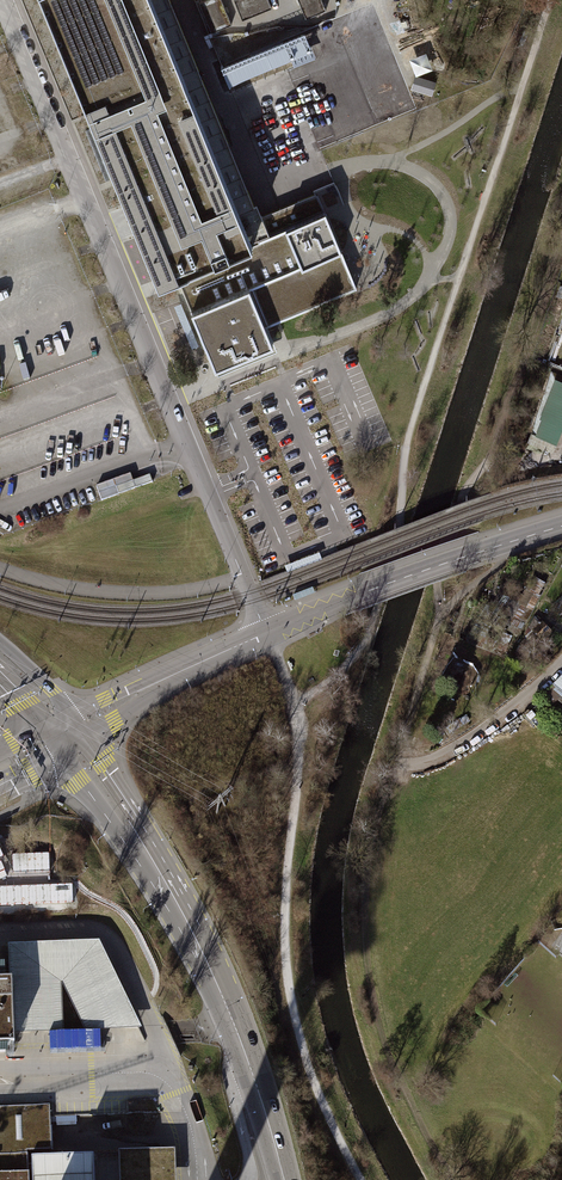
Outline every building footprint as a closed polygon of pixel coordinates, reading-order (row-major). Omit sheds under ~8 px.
[(257,240),(305,220),(298,202),(262,216),(256,203),(253,204),(241,175),(170,0),(42,0),(132,220),(158,285),(179,276),(178,273),(257,240)] [(221,0),(206,0),(199,3),(211,32),(231,24),(221,0)] [(243,20),(272,8),(269,0),(236,0),(235,0),(243,20)] [(306,18),(325,10),(321,0),(298,0),(306,18)] [(345,55),(362,48),(352,23),(335,30),(345,55)] [(252,35),(254,50),(270,48),(269,39),(267,39),(266,33),(252,35)] [(395,40),(408,73),(425,66),(411,33),(395,40)] [(305,35),(221,69),(229,88),(312,53),(305,35)] [(416,76),(411,89),(431,95),(435,82),(416,76)] [(265,324),(331,297),(328,290),(353,280),(325,212),(343,205),(336,186),(298,202),(305,220),(257,240),(178,273),(179,276),(215,365),(272,342),(265,324)] [(555,373),(528,446),(555,457),(561,438),(561,376),(555,373)] [(132,474),(100,486),(105,499),(154,480),(152,475),(135,481),(132,474)] [(87,944),(10,947),(12,982),(14,1030),(62,1028),(60,982),(63,982),(86,1028),(138,1026),(103,955),(96,948),(87,944)] [(0,983),(0,1045),(14,1045),(14,1030),(12,982),(0,983)] [(125,1094),(52,1097),(53,1115),(126,1112),(125,1094)] [(0,1106),(0,1155),(27,1153),(27,1151),(52,1151),(50,1104),(0,1106)] [(118,1151),(120,1179),(176,1179),(175,1149),(118,1151)] [(29,1171),(28,1172),(27,1153),(0,1155),(0,1179),(30,1179),(29,1171)] [(93,1154),(31,1156),(32,1179),(94,1179),(93,1154)]
